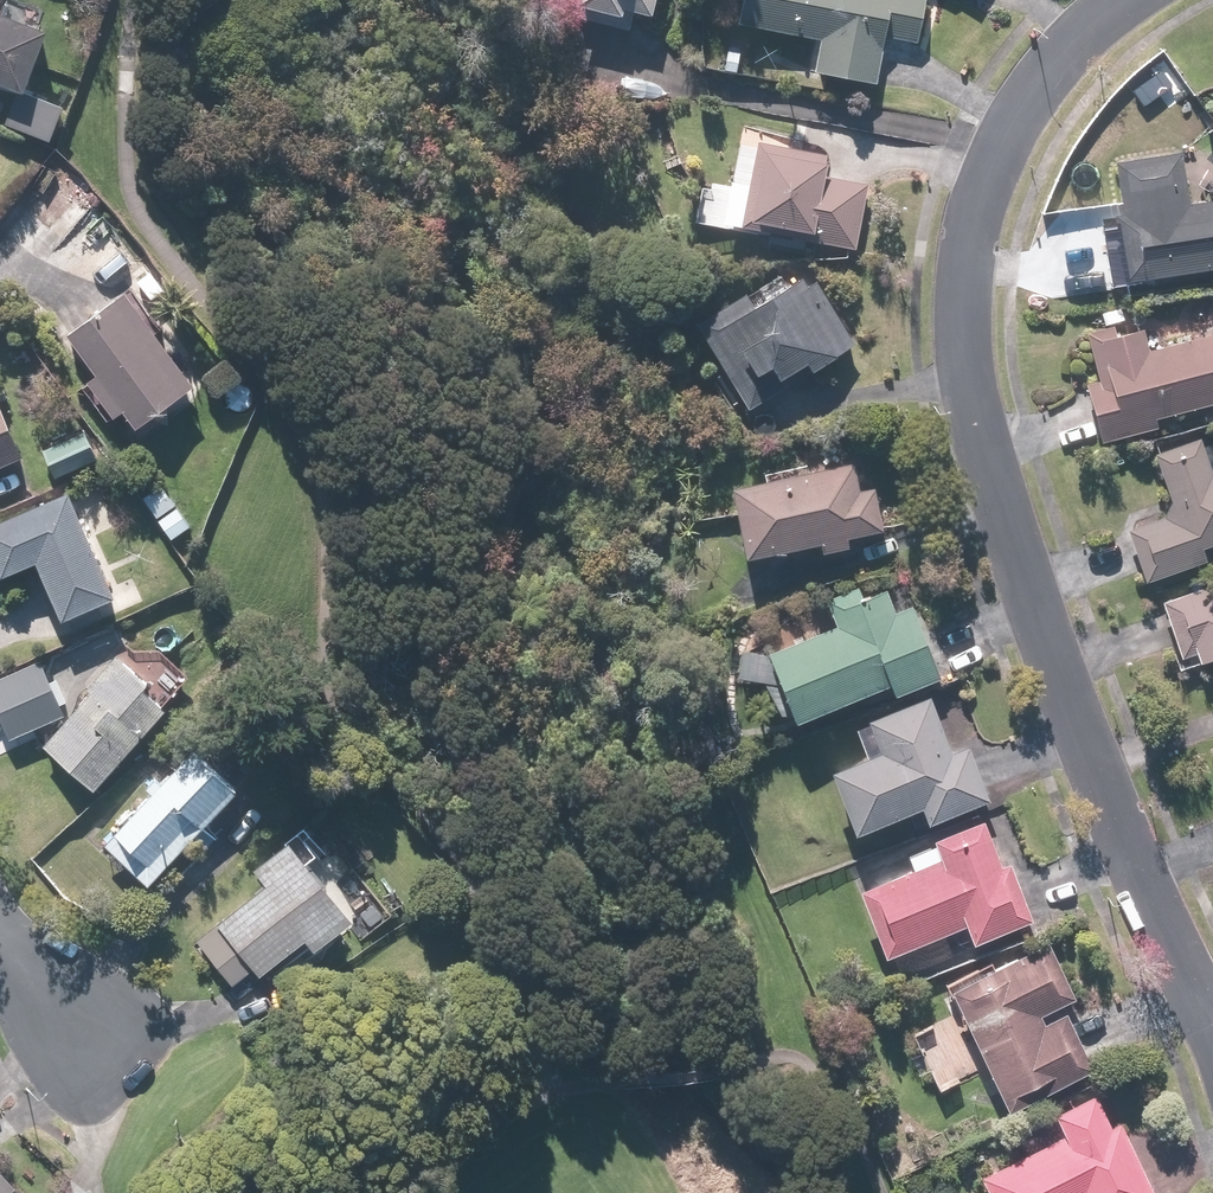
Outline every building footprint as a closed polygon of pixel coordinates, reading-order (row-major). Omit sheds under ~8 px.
[(573,19),(626,31),(631,12),(653,17),(656,0),(577,0),(573,19)] [(735,26),(818,41),(812,75),(874,86),(882,41),(915,47),(923,0),(739,0),(735,26)] [(23,100),(47,37),(0,19),(0,91),(23,100)] [(826,156),(755,142),(747,189),(731,186),(723,227),(853,250),(864,187),(822,180),(826,156)] [(1115,170),(1122,217),(1112,218),(1121,283),(1212,271),(1212,201),(1185,204),(1180,162),(1115,170)] [(750,313),(740,297),(692,328),(747,413),(852,346),(807,276),(750,313)] [(190,389),(120,298),(64,342),(93,379),(84,386),(110,420),(120,412),(135,432),(190,389)] [(1212,406),(1212,334),(1146,352),(1139,326),(1086,340),(1097,379),(1081,383),(1098,446),(1156,430),(1154,421),(1212,406)] [(21,459),(0,415),(0,469),(21,459)] [(96,462),(83,432),(45,449),(59,479),(96,462)] [(1212,543),(1212,475),(1209,476),(1197,442),(1154,457),(1172,507),(1123,524),(1143,583),(1203,562),(1198,548),(1212,543)] [(845,553),(842,542),(880,533),(869,489),(857,492),(850,463),(726,493),(744,565),(817,548),(819,559),(845,553)] [(188,528),(159,487),(141,499),(170,541),(188,528)] [(112,603),(72,498),(0,526),(0,582),(32,570),(53,625),(112,603)] [(1160,602),(1177,658),(1194,653),(1198,663),(1211,659),(1212,665),(1212,586),(1160,602)] [(767,654),(738,651),(734,681),(774,685),(787,722),(889,687),(892,696),(936,681),(912,611),(897,616),(888,590),(833,609),(839,629),(767,654)] [(148,687),(116,659),(38,747),(89,792),(159,712),(141,696),(148,687)] [(0,681),(0,725),(8,742),(62,718),(38,664),(0,681)] [(862,760),(826,772),(848,834),(919,808),(925,824),(986,802),(967,750),(951,755),(931,698),(850,727),(862,760)] [(233,798),(187,754),(101,845),(147,889),(233,798)] [(910,868),(857,889),(884,956),(961,924),(970,944),(1031,919),(1008,864),(998,868),(981,826),(905,858),(910,868)] [(349,923),(286,844),(254,870),(268,888),(199,943),(233,986),(253,971),(259,978),(301,944),(310,955),(349,923)] [(1043,938),(944,984),(1002,1109),(1091,1068),(1066,1012),(1042,1023),(1039,1015),(1072,1000),(1043,938)] [(980,1173),(989,1192),(1149,1192),(1116,1122),(1107,1126),(1092,1094),(1048,1115),(1058,1136),(980,1173)] [(0,1182),(0,1192),(10,1192),(0,1182)]
